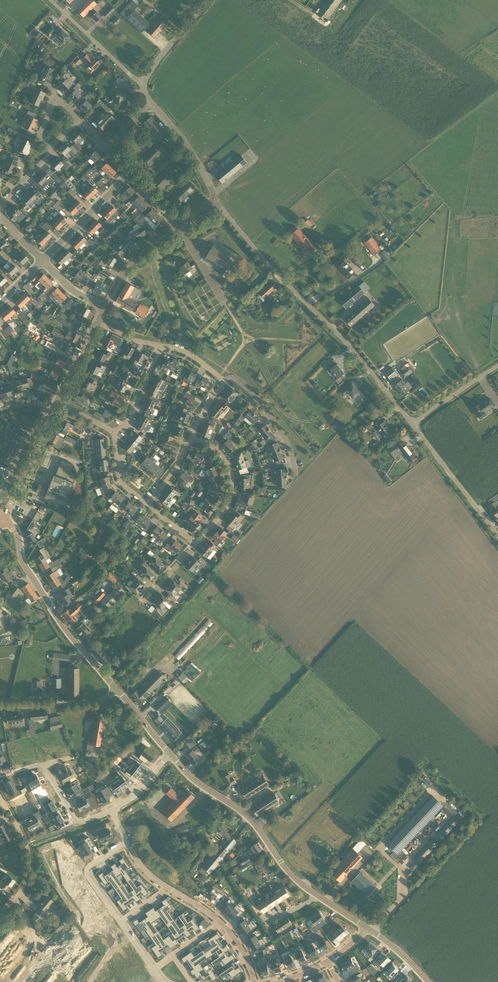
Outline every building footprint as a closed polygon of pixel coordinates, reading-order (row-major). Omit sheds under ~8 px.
[(96,22),(102,17),(96,12),(95,13),(91,9),(97,4),(92,0),(87,0),(76,11),(83,17),(88,12),(92,16),(91,17),(96,22)] [(137,0),(132,0),(120,13),(129,22),(138,13),(134,10),(140,3),(137,0)] [(342,0),(328,0),(317,15),(326,22),(342,0)] [(106,18),(115,10),(112,7),(103,15),(106,18)] [(153,27),(138,13),(129,22),(141,33),(145,29),(148,32),(154,38),(165,25),(159,19),(153,27)] [(63,44),(67,40),(67,41),(70,39),(69,38),(70,37),(67,34),(65,32),(61,29),(58,33),(55,31),(56,30),(52,26),(45,34),(52,40),(55,36),(59,41),(57,43),(60,46),(63,44)] [(94,70),(99,64),(94,59),(93,60),(87,54),(82,59),(89,65),(94,70)] [(53,70),(46,66),(43,64),(40,66),(38,70),(39,74),(38,75),(40,76),(38,79),(45,82),(46,79),(51,81),(54,75),(52,74),(53,70)] [(70,90),(70,91),(76,85),(71,80),(72,79),(65,73),(60,78),(64,81),(59,86),(65,92),(68,88),(70,90)] [(21,83),(28,86),(30,81),(23,78),(21,83)] [(122,105),(122,100),(125,100),(126,94),(122,93),(122,90),(123,90),(123,85),(116,84),(115,89),(118,89),(117,92),(116,99),(114,98),(113,103),(122,105)] [(81,90),(76,85),(70,91),(72,93),(69,96),(75,102),(81,96),(78,93),(81,90)] [(43,97),(45,94),(35,89),(34,93),(35,93),(30,103),(38,106),(42,97),(43,97)] [(80,107),(85,112),(91,106),(87,102),(91,98),(87,94),(81,100),(84,102),(80,107)] [(103,113),(100,116),(108,124),(109,125),(114,119),(108,113),(111,110),(108,106),(107,106),(101,100),(98,103),(105,110),(103,113)] [(83,118),(86,121),(96,112),(93,109),(83,118)] [(24,128),(32,132),(37,120),(34,118),(36,114),(28,111),(26,115),(29,117),(24,128)] [(97,119),(94,122),(102,130),(108,124),(100,116),(99,115),(96,118),(97,119)] [(143,124),(149,129),(156,122),(151,116),(143,124)] [(149,129),(154,135),(161,127),(156,122),(149,129)] [(161,127),(154,135),(159,140),(167,132),(161,127)] [(75,143),(72,145),(78,151),(82,147),(80,144),(82,144),(84,143),(84,140),(81,138),(82,138),(76,132),(70,138),(75,143)] [(17,151),(27,155),(29,150),(28,150),(31,143),(22,139),(17,136),(14,142),(20,144),(17,151)] [(153,148),(161,155),(166,150),(159,142),(153,148)] [(73,156),(78,151),(72,145),(69,148),(65,143),(58,149),(64,155),(69,151),(73,156)] [(161,155),(153,148),(148,153),(156,160),(161,155)] [(101,156),(95,150),(92,154),(89,151),(83,157),(87,161),(90,158),(94,162),(101,156)] [(148,153),(143,158),(150,166),(156,160),(148,153)] [(222,183),(247,163),(242,156),(227,167),(223,162),(219,166),(223,171),(217,176),(222,183)] [(0,167),(0,168),(11,173),(13,168),(15,169),(14,168),(15,167),(17,163),(9,158),(6,164),(2,162),(0,167)] [(64,169),(69,165),(64,160),(61,163),(57,158),(51,165),(57,171),(61,166),(64,169)] [(101,168),(98,171),(103,176),(111,168),(106,163),(101,168)] [(91,170),(86,174),(91,179),(93,181),(95,179),(94,176),(93,175),(94,173),(98,170),(94,166),(91,170)] [(164,172),(172,179),(177,174),(169,166),(164,172)] [(111,168),(103,176),(107,181),(110,178),(111,178),(116,173),(111,168)] [(52,179),(50,177),(50,176),(44,171),(40,175),(48,183),(52,179)] [(59,183),(61,185),(64,183),(59,178),(54,172),(50,175),(58,183),(59,183)] [(164,172),(159,177),(166,184),(172,179),(164,172)] [(64,182),(68,179),(63,174),(59,178),(64,183),(64,182)] [(91,179),(86,174),(83,177),(88,182),(91,179)] [(43,195),(45,197),(46,196),(44,194),(46,193),(44,191),(50,186),(48,183),(40,175),(35,180),(42,187),(38,191),(43,195)] [(166,184),(159,177),(153,182),(161,190),(166,184)] [(77,189),(70,181),(68,179),(64,182),(70,188),(76,194),(79,191),(79,190),(77,189)] [(104,192),(107,188),(99,180),(95,183),(104,192)] [(92,186),(89,183),(85,187),(93,195),(97,191),(92,186)] [(181,188),(188,196),(193,191),(186,183),(181,188)] [(77,189),(79,190),(79,191),(88,200),(93,195),(85,187),(84,187),(83,186),(82,185),(77,189)] [(128,198),(135,192),(130,187),(123,193),(128,198)] [(72,197),(76,194),(70,188),(67,192),(72,197)] [(188,196),(181,188),(175,194),(183,201),(188,196)] [(37,201),(43,195),(38,191),(34,194),(31,191),(26,195),(35,204),(37,201)] [(183,201),(175,194),(170,199),(173,202),(177,206),(183,201)] [(20,205),(27,211),(32,206),(35,204),(26,195),(22,200),(23,202),(20,205)] [(137,207),(144,201),(139,196),(132,202),(137,207)] [(74,198),(69,202),(77,210),(82,206),(77,201),(74,198)] [(115,203),(121,209),(123,207),(125,205),(123,203),(121,205),(117,201),(115,203)] [(144,201),(137,207),(142,212),(148,206),(144,201)] [(77,210),(69,202),(65,207),(68,210),(73,215),(77,210)] [(111,215),(114,218),(119,213),(111,205),(106,210),(111,215)] [(15,206),(10,212),(13,215),(9,219),(12,221),(15,217),(17,220),(18,220),(19,220),(19,219),(21,217),(21,218),(24,216),(27,213),(22,208),(20,211),(15,206)] [(146,216),(151,220),(157,214),(152,209),(146,216)] [(111,215),(106,210),(102,214),(107,220),(107,219),(110,222),(112,220),(109,217),(111,215)] [(54,217),(57,220),(62,225),(67,221),(62,216),(59,213),(54,217)] [(157,214),(151,220),(155,225),(162,219),(157,214)] [(49,220),(45,223),(50,228),(53,225),(58,230),(62,225),(57,220),(54,217),(50,221),(49,220)] [(134,219),(137,223),(133,227),(136,231),(141,238),(146,234),(144,230),(146,228),(145,226),(140,222),(138,219),(136,217),(134,219)] [(303,222),(307,228),(312,225),(308,219),(303,222)] [(99,228),(102,231),(104,228),(101,225),(96,220),(91,225),(96,230),(99,228)] [(44,233),(41,236),(47,241),(51,236),(47,232),(50,228),(45,223),(45,224),(43,221),(39,225),(43,229),(41,230),(44,233)] [(24,227),(27,231),(32,226),(28,222),(24,227)] [(123,231),(127,235),(129,233),(121,224),(119,226),(123,231)] [(96,230),(91,225),(87,229),(92,235),(95,238),(97,235),(96,235),(99,232),(96,230)] [(119,226),(116,228),(123,235),(118,241),(121,244),(127,250),(132,245),(124,237),(127,235),(123,231),(119,226)] [(302,233),(303,232),(302,231),(301,231),(299,228),(298,229),(295,226),(288,233),(297,242),(297,243),(301,247),(305,251),(309,248),(312,252),(317,248),(305,235),(304,235),(302,233)] [(141,238),(136,231),(130,235),(135,242),(141,238)] [(41,236),(38,233),(31,240),(36,246),(39,243),(42,246),(47,241),(41,236)] [(81,235),(76,240),(81,245),(84,243),(86,246),(89,243),(94,249),(97,246),(93,241),(90,238),(87,241),(81,235)] [(374,255),(381,250),(372,237),(365,243),(374,255)] [(108,245),(110,248),(113,245),(106,238),(104,240),(108,245)] [(71,244),(80,252),(82,250),(79,247),(81,245),(76,240),(71,244)] [(121,244),(116,248),(119,252),(122,255),(127,250),(121,244)] [(231,254),(231,255),(228,253),(228,252),(227,253),(224,251),(225,250),(224,250),(224,251),(221,249),(222,249),(221,248),(221,249),(218,247),(218,246),(215,244),(213,247),(212,247),(213,247),(211,250),(209,249),(207,252),(209,253),(207,256),(206,257),(207,257),(205,259),(208,262),(209,261),(212,263),(211,263),(212,264),(212,263),(215,265),(215,266),(216,265),(218,267),(218,268),(219,267),(222,269),(219,273),(218,273),(225,277),(230,269),(231,270),(235,263),(229,259),(230,257),(232,255),(231,254)] [(69,256),(72,259),(74,257),(71,254),(72,254),(66,249),(61,254),(66,259),(69,256)] [(13,260),(18,265),(21,262),(23,264),(28,259),(20,250),(18,253),(19,254),(13,260)] [(385,250),(380,254),(385,260),(390,256),(385,250)] [(66,259),(61,254),(56,260),(61,265),(62,266),(64,268),(69,262),(66,259)] [(349,258),(358,267),(362,263),(354,254),(349,258)] [(116,260),(117,260),(110,256),(108,259),(104,256),(101,260),(105,263),(112,268),(112,267),(116,260)] [(98,266),(101,262),(95,258),(92,262),(98,266)] [(12,264),(8,260),(6,263),(10,266),(6,270),(12,275),(18,269),(12,264)] [(187,262),(180,268),(185,274),(195,266),(192,263),(190,265),(187,262)] [(343,274),(348,279),(355,272),(344,262),(338,267),(344,273),(343,274)] [(74,277),(79,282),(87,272),(86,272),(80,267),(80,268),(77,266),(75,268),(70,273),(73,276),(75,274),(76,275),(74,277)] [(104,271),(100,269),(98,273),(102,275),(108,278),(110,275),(104,271)] [(93,282),(97,275),(95,274),(92,276),(87,272),(79,282),(84,286),(90,279),(93,282)] [(36,285),(39,288),(48,279),(44,274),(33,285),(35,287),(36,285)] [(48,279),(43,284),(45,287),(42,289),(45,292),(48,289),(53,284),(48,279)] [(359,286),(340,302),(346,309),(365,293),(364,292),(370,288),(365,281),(359,286)] [(264,299),(277,287),(273,282),(264,290),(263,289),(259,293),(264,299)] [(93,291),(100,294),(105,284),(102,283),(100,286),(96,284),(93,291)] [(116,301),(144,318),(149,310),(132,300),(139,290),(134,287),(126,283),(116,301)] [(53,301),(62,293),(57,288),(52,293),(49,296),(53,301)] [(32,303),(36,307),(39,304),(38,303),(36,300),(31,296),(29,298),(25,293),(20,298),(25,303),(27,301),(30,304),(32,303)] [(53,301),(58,305),(61,303),(66,297),(62,293),(53,301)] [(23,305),(25,303),(20,298),(15,303),(20,308),(23,311),(26,308),(23,305)] [(278,307),(269,298),(264,302),(273,311),(278,307)] [(351,326),(375,305),(369,299),(360,307),(359,306),(352,312),(353,313),(345,320),(351,326)] [(90,310),(79,305),(78,308),(82,310),(80,314),(86,317),(90,310)] [(5,311),(10,317),(13,314),(15,318),(18,315),(15,312),(10,307),(5,311)] [(10,317),(5,311),(0,315),(5,321),(8,324),(10,322),(11,323),(14,321),(10,317)] [(19,317),(23,322),(22,323),(23,324),(24,323),(27,326),(30,321),(27,320),(22,315),(19,317)] [(82,331),(85,324),(79,321),(75,319),(74,322),(78,324),(76,328),(82,331)] [(1,333),(3,334),(5,332),(7,335),(10,333),(6,328),(3,330),(0,326),(0,331),(1,333)] [(65,334),(53,328),(51,332),(62,339),(65,334)] [(75,343),(79,336),(73,333),(71,337),(67,334),(65,337),(70,339),(70,340),(75,343)] [(117,347),(120,341),(111,336),(109,339),(106,337),(102,345),(108,347),(106,350),(116,355),(117,352),(115,351),(117,347)] [(55,352),(57,348),(48,343),(46,347),(55,352)] [(71,351),(73,348),(67,345),(63,343),(61,345),(59,349),(63,351),(69,355),(69,354),(70,354),(72,352),(71,351)] [(134,349),(128,346),(125,352),(123,351),(120,356),(125,359),(127,356),(130,357),(134,349)] [(99,352),(96,358),(103,362),(105,359),(108,360),(112,354),(104,350),(103,353),(99,352)] [(50,358),(57,361),(55,364),(62,368),(65,362),(61,360),(62,358),(57,355),(57,354),(53,352),(50,358)] [(143,362),(141,362),(145,355),(139,352),(137,356),(134,355),(130,363),(135,366),(137,364),(141,366),(143,362)] [(16,357),(12,355),(7,363),(12,365),(16,357)] [(170,371),(175,361),(172,360),(171,362),(168,360),(167,362),(164,360),(161,368),(166,371),(167,369),(170,371)] [(332,364),(330,366),(332,369),(334,368),(341,377),(347,372),(339,363),(338,364),(334,360),(331,363),(332,364)] [(48,364),(42,361),(40,364),(39,366),(47,370),(45,372),(50,374),(49,375),(57,378),(60,373),(47,366),(48,364)] [(178,376),(181,369),(178,368),(179,366),(176,364),(177,362),(175,361),(170,371),(173,372),(172,374),(178,376)] [(89,371),(100,377),(106,367),(97,363),(96,366),(92,364),(89,371)] [(404,378),(412,372),(408,367),(400,372),(404,378)] [(385,373),(391,380),(398,375),(392,368),(385,373)] [(120,373),(118,377),(130,382),(131,379),(133,380),(134,377),(130,376),(132,373),(124,369),(122,373),(120,373)] [(188,384),(194,387),(197,380),(194,379),(196,374),(191,372),(187,379),(189,381),(188,384)] [(40,390),(44,392),(45,390),(49,393),(53,386),(48,384),(49,381),(50,381),(50,382),(51,382),(40,376),(38,379),(42,381),(40,384),(43,385),(40,390)] [(13,381),(15,389),(14,386),(17,386),(18,391),(20,390),(20,391),(24,390),(21,381),(20,377),(12,379),(13,381)] [(197,380),(194,387),(193,389),(191,393),(194,395),(196,390),(197,391),(198,391),(199,390),(201,386),(204,388),(208,380),(202,377),(200,382),(197,380)] [(21,381),(24,390),(28,389),(27,388),(29,387),(28,382),(31,381),(30,378),(21,381)] [(163,391),(168,383),(159,378),(157,381),(155,380),(152,385),(159,389),(163,391)] [(81,386),(85,388),(83,390),(88,392),(89,390),(90,387),(94,389),(97,382),(91,379),(90,383),(84,380),(81,386)] [(127,391),(128,388),(125,386),(126,384),(119,380),(116,385),(118,386),(117,389),(124,393),(126,390),(127,391)] [(404,382),(402,380),(395,385),(402,395),(408,391),(402,383),(404,382)] [(5,388),(8,398),(12,396),(12,395),(14,395),(12,390),(15,389),(13,381),(4,384),(5,388)] [(352,382),(340,392),(343,396),(349,392),(353,398),(356,396),(361,402),(366,399),(352,382)] [(158,400),(160,397),(162,394),(158,392),(159,389),(152,385),(149,391),(151,392),(150,395),(149,395),(151,396),(160,400),(158,400)] [(227,393),(226,393),(223,397),(230,403),(233,399),(234,400),(239,394),(231,388),(227,393)] [(112,391),(109,396),(114,399),(112,404),(120,408),(123,401),(119,399),(120,396),(123,397),(112,391)] [(195,397),(186,392),(184,396),(183,398),(187,400),(184,404),(192,408),(195,401),(192,399),(193,396),(195,397)] [(74,401),(86,407),(87,405),(85,399),(87,396),(83,394),(81,397),(77,395),(74,401)] [(245,394),(242,398),(250,404),(253,401),(245,394)] [(145,403),(155,408),(153,407),(155,405),(157,406),(160,400),(151,396),(149,399),(148,398),(147,401),(146,400),(145,403)] [(482,415),(483,417),(487,415),(485,412),(495,406),(490,398),(480,405),(480,404),(473,409),(476,413),(475,414),(477,417),(478,416),(479,417),(482,415)] [(145,413),(151,416),(155,408),(145,403),(143,405),(144,406),(143,408),(144,409),(143,412),(145,413)] [(218,403),(214,407),(215,408),(211,413),(218,419),(223,412),(225,413),(229,407),(224,403),(221,406),(218,403)] [(186,423),(189,415),(185,414),(187,409),(177,406),(175,413),(179,415),(178,419),(186,423)] [(106,408),(102,415),(102,416),(103,416),(108,419),(113,414),(106,408)] [(246,417),(249,421),(255,414),(253,412),(251,410),(247,414),(244,411),(238,419),(242,422),(246,417)] [(25,415),(27,417),(24,422),(31,426),(34,420),(30,418),(32,416),(26,412),(25,415)] [(140,418),(139,420),(150,426),(152,422),(152,421),(154,417),(151,416),(145,413),(143,416),(142,416),(141,418),(140,418)] [(23,421),(13,414),(10,419),(20,426),(23,421)] [(249,428),(252,431),(260,424),(256,422),(260,418),(255,414),(249,421),(248,423),(251,426),(249,428)] [(21,427),(20,426),(10,419),(7,417),(5,420),(6,421),(7,421),(9,423),(16,429),(11,437),(13,438),(15,440),(17,437),(22,441),(26,434),(20,431),(21,431),(19,430),(21,427)] [(73,429),(74,427),(74,426),(70,424),(63,420),(63,421),(60,427),(63,429),(61,433),(66,436),(68,431),(66,430),(68,427),(73,429)] [(151,426),(150,426),(139,420),(137,423),(138,423),(137,425),(138,426),(137,429),(145,434),(147,430),(148,431),(151,426)] [(172,434),(180,437),(183,430),(180,429),(181,425),(172,421),(169,428),(173,430),(172,434)] [(210,438),(212,433),(214,427),(215,423),(209,421),(208,424),(205,423),(201,434),(209,438),(208,440),(217,445),(220,442),(213,439),(210,438)] [(381,424),(379,421),(373,425),(380,434),(381,433),(383,437),(390,431),(386,425),(384,421),(381,424)] [(258,432),(260,436),(270,430),(266,425),(262,428),(260,424),(252,431),(255,435),(258,432)] [(13,442),(11,441),(13,438),(11,437),(9,434),(5,429),(2,431),(8,440),(7,442),(11,444),(9,449),(15,452),(19,446),(13,442)] [(263,440),(260,442),(263,446),(271,441),(269,437),(273,434),(270,430),(260,436),(263,440)] [(232,435),(228,431),(223,438),(226,442),(222,445),(230,454),(236,448),(229,441),(232,438),(231,437),(232,437),(232,435)] [(143,442),(145,440),(136,432),(131,438),(138,443),(141,440),(143,442)] [(57,448),(63,438),(59,436),(54,433),(50,441),(54,443),(53,445),(52,445),(57,448)] [(167,440),(164,447),(175,451),(178,443),(172,441),(174,438),(165,434),(163,439),(167,440)] [(131,438),(127,443),(136,451),(138,449),(135,447),(138,443),(131,438)] [(269,446),(271,451),(280,448),(277,442),(275,443),(274,441),(267,444),(268,446),(269,446)] [(397,446),(401,453),(402,452),(409,461),(414,456),(408,447),(407,448),(402,442),(397,446)] [(136,451),(127,443),(123,448),(132,456),(134,454),(131,452),(134,449),(136,451)] [(106,446),(95,447),(95,452),(93,452),(93,454),(105,453),(104,450),(106,450),(106,446)] [(395,461),(403,455),(397,447),(389,452),(395,461)] [(157,451),(158,451),(159,449),(158,448),(156,451),(149,459),(147,457),(141,463),(146,467),(153,457),(157,451)] [(282,453),(280,448),(271,451),(273,456),(282,453)] [(83,460),(61,450),(59,453),(64,455),(81,463),(83,460)] [(8,464),(12,457),(6,454),(5,454),(1,451),(0,453),(0,460),(8,464)] [(203,460),(205,455),(201,454),(197,453),(196,454),(190,451),(187,457),(197,461),(202,464),(200,466),(204,468),(208,462),(203,460)] [(238,471),(247,467),(243,458),(244,458),(242,452),(235,456),(237,460),(235,461),(236,462),(237,463),(235,464),(238,471)] [(282,453),(273,456),(275,462),(284,459),(282,453)] [(150,470),(155,463),(158,461),(153,457),(146,467),(150,470)] [(55,476),(73,483),(76,475),(70,472),(72,465),(61,461),(55,476)] [(154,474),(162,464),(160,463),(158,466),(155,463),(150,470),(154,474)] [(162,464),(154,474),(158,477),(164,470),(161,468),(163,465),(162,464)] [(208,466),(210,469),(208,470),(211,475),(208,477),(211,482),(218,481),(215,476),(220,473),(216,466),(213,467),(211,464),(208,466)] [(277,470),(277,476),(286,475),(286,469),(282,469),(282,466),(273,467),(274,470),(277,470)] [(183,473),(178,478),(183,482),(182,483),(186,485),(189,481),(191,483),(195,479),(190,475),(187,477),(183,473)] [(94,475),(98,486),(110,482),(108,477),(102,479),(101,475),(101,474),(94,475)] [(36,492),(45,496),(44,497),(64,505),(65,504),(74,507),(77,500),(68,496),(73,483),(55,476),(53,475),(48,488),(39,485),(36,492)] [(253,475),(246,475),(246,479),(240,479),(240,482),(240,488),(249,488),(249,481),(253,481),(253,475)] [(110,482),(98,486),(95,488),(95,490),(99,488),(103,497),(105,496),(110,492),(108,488),(112,487),(110,482)] [(210,494),(208,495),(213,499),(215,496),(219,497),(221,488),(220,487),(219,482),(213,483),(213,487),(211,494),(210,494)] [(168,491),(175,497),(180,491),(177,488),(176,490),(172,487),(168,491)] [(109,499),(110,498),(112,500),(110,503),(112,504),(119,495),(115,491),(113,494),(110,492),(105,496),(109,499)] [(168,491),(164,496),(171,501),(175,497),(168,491)] [(118,510),(124,503),(121,501),(124,498),(119,495),(112,504),(118,510)] [(171,501),(164,496),(160,501),(164,504),(163,505),(166,508),(171,501)] [(253,498),(246,496),(245,500),(239,498),(238,501),(237,501),(236,503),(237,503),(236,506),(246,510),(248,504),(251,505),(253,498)] [(212,505),(214,502),(207,497),(203,502),(205,504),(202,508),(208,513),(213,506),(212,505)] [(121,512),(125,515),(133,506),(128,502),(126,505),(124,503),(118,510),(121,512)] [(131,521),(137,514),(134,512),(137,509),(133,506),(125,515),(124,516),(131,521)] [(37,512),(37,511),(26,530),(26,531),(26,530),(30,533),(31,533),(26,536),(26,537),(30,542),(29,542),(30,542),(36,538),(35,538),(35,537),(38,532),(33,528),(37,521),(38,522),(42,515),(37,512)] [(183,521),(181,522),(181,521),(181,522),(190,529),(193,525),(196,528),(200,523),(199,522),(200,521),(199,520),(202,516),(196,511),(193,515),(187,522),(185,520),(185,521),(183,521)] [(230,517),(226,522),(233,528),(238,522),(243,517),(238,513),(236,516),(232,513),(230,516),(230,517)] [(133,524),(138,528),(146,517),(144,515),(144,516),(141,514),(139,516),(137,514),(131,521),(129,524),(122,532),(125,534),(132,526),(133,524)] [(143,531),(145,533),(151,526),(149,524),(150,522),(147,520),(148,519),(146,517),(138,528),(142,531),(143,531)] [(155,539),(162,530),(161,528),(160,529),(157,526),(155,529),(153,527),(148,533),(155,539)] [(218,531),(213,537),(216,540),(214,542),(218,546),(225,537),(225,536),(227,533),(221,528),(219,531),(218,531)] [(164,531),(162,530),(155,539),(157,541),(157,543),(160,545),(161,545),(162,544),(162,545),(168,539),(165,537),(167,534),(164,532),(164,531)] [(237,543),(240,539),(234,535),(231,539),(237,543)] [(37,542),(40,548),(44,546),(42,543),(46,541),(44,538),(40,540),(37,542)] [(176,553),(182,546),(177,542),(176,543),(174,541),(173,543),(169,540),(164,547),(169,552),(171,549),(176,553)] [(217,547),(211,541),(208,544),(207,543),(200,552),(207,558),(210,555),(212,553),(214,550),(217,547)] [(35,559),(39,565),(49,558),(50,558),(49,556),(50,556),(46,550),(44,547),(39,550),(42,554),(35,559)] [(151,563),(150,564),(154,567),(154,566),(155,566),(159,570),(160,569),(163,566),(164,566),(158,560),(160,558),(161,559),(155,553),(151,557),(154,560),(151,563),(152,563),(151,563)] [(54,563),(56,566),(61,563),(58,559),(53,562),(53,561),(51,561),(49,558),(39,565),(42,570),(54,563)] [(191,560),(189,562),(189,563),(187,566),(193,572),(200,564),(203,567),(206,564),(200,558),(198,561),(194,558),(191,561),(191,560)] [(46,576),(50,582),(57,578),(60,576),(57,570),(62,566),(61,563),(56,566),(51,569),(53,572),(46,576)] [(152,569),(146,563),(142,567),(144,570),(142,573),(141,574),(145,577),(145,576),(150,580),(151,579),(154,577),(154,576),(149,570),(151,568),(152,569)] [(8,567),(11,572),(16,569),(13,564),(11,565),(8,567)] [(6,582),(10,579),(4,572),(0,575),(6,582)] [(130,580),(131,580),(141,590),(145,586),(145,585),(139,580),(141,578),(142,579),(143,579),(138,575),(136,577),(134,575),(130,580)] [(57,578),(50,582),(53,588),(60,584),(60,585),(64,582),(60,576),(57,578)] [(117,581),(112,576),(109,579),(111,581),(111,580),(113,582),(112,582),(114,584),(117,581)] [(138,593),(141,590),(131,580),(127,584),(124,586),(130,592),(131,592),(130,591),(132,589),(137,594),(138,593)] [(169,585),(177,592),(179,590),(182,592),(186,588),(180,583),(181,584),(179,586),(173,580),(172,581),(169,585)] [(22,588),(29,598),(25,600),(28,604),(31,602),(32,602),(38,598),(28,583),(22,588)] [(125,592),(116,584),(99,602),(108,610),(125,592)] [(168,596),(174,601),(176,599),(173,596),(177,592),(169,585),(165,588),(166,588),(165,589),(171,594),(169,597),(168,596)] [(15,586),(10,594),(14,597),(20,589),(15,586)] [(68,588),(63,591),(65,595),(60,599),(64,606),(71,602),(68,598),(73,596),(68,588)] [(101,590),(96,596),(100,600),(105,595),(101,590)] [(157,598),(165,605),(167,603),(170,605),(174,601),(168,596),(167,596),(168,597),(167,599),(161,594),(160,595),(160,594),(157,598)] [(155,609),(162,615),(165,611),(163,608),(165,605),(157,598),(153,602),(159,608),(157,610),(156,609),(155,609)] [(88,612),(87,611),(89,608),(85,604),(82,608),(80,610),(69,620),(72,624),(78,619),(78,618),(82,614),(84,616),(86,615),(88,612)] [(63,614),(69,620),(80,610),(76,605),(70,610),(69,608),(63,614)] [(85,616),(76,624),(78,627),(76,629),(79,631),(78,632),(80,635),(81,634),(83,636),(86,634),(87,635),(90,632),(89,631),(90,630),(84,624),(88,620),(89,620),(88,619),(89,618),(86,615),(85,616)] [(209,619),(175,655),(179,660),(213,623),(209,619)] [(114,646),(110,649),(119,659),(123,656),(114,646)] [(106,667),(111,662),(97,647),(92,652),(106,667)] [(194,666),(191,664),(191,663),(182,672),(191,681),(200,672),(194,666)] [(69,668),(69,682),(78,682),(78,668),(69,668)] [(146,682),(143,685),(150,693),(162,681),(165,678),(159,671),(147,683),(146,682)] [(37,691),(31,692),(32,696),(42,695),(42,691),(41,681),(36,681),(37,691)] [(69,682),(69,697),(78,697),(78,682),(69,682)] [(150,693),(143,685),(137,690),(130,695),(139,704),(150,693)] [(159,712),(172,702),(168,697),(155,707),(159,712)] [(46,711),(30,713),(31,720),(47,718),(46,711)] [(23,722),(24,722),(23,714),(6,716),(7,724),(12,723),(12,726),(18,725),(17,725),(17,723),(23,722),(23,723),(23,722)] [(173,732),(169,726),(172,724),(167,718),(164,721),(159,715),(154,719),(159,725),(158,726),(163,732),(165,730),(166,732),(165,733),(173,742),(181,735),(176,729),(173,732)] [(49,718),(50,723),(49,723),(50,730),(62,727),(60,716),(49,718)] [(87,745),(100,747),(104,722),(95,721),(94,727),(90,727),(87,745)] [(28,722),(30,730),(26,730),(27,736),(31,735),(31,736),(35,735),(33,722),(32,722),(28,722)] [(142,736),(139,740),(146,746),(140,753),(141,754),(148,759),(150,761),(155,754),(148,748),(151,745),(142,736)] [(189,736),(182,742),(189,750),(196,744),(189,736)] [(63,744),(57,745),(60,755),(66,754),(64,746),(67,745),(65,739),(62,740),(63,744)] [(50,743),(47,744),(48,750),(52,749),(54,757),(60,755),(57,745),(51,747),(50,743)] [(45,749),(39,750),(41,760),(47,759),(45,751),(48,750),(47,744),(44,745),(45,749)] [(187,755),(194,764),(200,759),(195,752),(199,749),(204,754),(209,750),(206,747),(204,748),(201,744),(197,746),(198,747),(193,750),(187,755)] [(86,753),(85,755),(98,757),(100,747),(87,745),(86,753)] [(26,753),(20,755),(23,765),(28,763),(26,755),(30,754),(28,748),(25,749),(26,753)] [(32,748),(28,748),(30,754),(33,753),(35,761),(41,760),(39,750),(33,752),(32,748)] [(13,752),(10,753),(11,759),(15,758),(17,766),(23,765),(20,755),(14,756),(13,752)] [(137,758),(131,766),(140,773),(144,768),(140,764),(142,762),(137,758)] [(2,763),(0,759),(0,765),(1,766),(0,766),(1,771),(11,768),(10,764),(3,765),(2,763)] [(99,774),(88,761),(83,765),(95,778),(99,774)] [(131,766),(125,773),(130,777),(132,775),(136,778),(140,773),(131,766)] [(70,770),(60,776),(64,783),(69,779),(71,782),(76,779),(74,774),(73,775),(70,770)] [(28,783),(24,785),(26,787),(27,790),(28,792),(31,791),(40,785),(38,782),(39,781),(35,774),(26,780),(28,783)] [(123,774),(116,780),(123,790),(128,786),(125,781),(127,779),(123,774)] [(236,782),(233,777),(231,778),(229,774),(224,778),(229,787),(231,786),(236,782)] [(241,791),(246,799),(269,784),(264,777),(241,791)] [(5,783),(3,783),(11,796),(17,793),(17,792),(10,780),(5,783)] [(80,793),(75,785),(78,784),(76,780),(68,785),(70,787),(67,789),(69,793),(71,796),(72,797),(80,793)] [(116,780),(108,785),(112,790),(114,789),(118,793),(123,790),(116,780)] [(40,785),(31,791),(33,795),(36,794),(36,793),(40,799),(45,796),(48,794),(45,788),(44,789),(43,789),(41,785),(42,785),(40,785)] [(107,787),(98,792),(100,796),(99,796),(103,802),(109,798),(108,796),(111,795),(107,787)] [(172,821),(195,797),(188,790),(181,797),(171,788),(166,793),(173,800),(162,811),(172,821)] [(17,801),(14,803),(17,808),(19,807),(23,815),(32,810),(25,798),(30,796),(27,790),(15,797),(17,801)] [(76,804),(77,805),(78,806),(77,807),(80,811),(81,810),(81,811),(83,810),(83,809),(84,808),(85,809),(90,806),(87,801),(86,800),(88,798),(92,796),(90,792),(77,799),(79,803),(78,803),(77,804),(76,804)] [(257,816),(280,801),(275,793),(252,808),(257,816)] [(388,845),(394,851),(390,855),(398,863),(406,855),(401,850),(443,805),(433,796),(388,845)] [(48,811),(41,814),(43,817),(44,819),(57,812),(57,811),(55,809),(53,805),(54,804),(52,801),(48,803),(48,801),(43,804),(44,804),(44,805),(48,811)] [(29,820),(26,823),(30,830),(34,828),(36,827),(40,825),(37,820),(42,817),(43,817),(41,814),(39,811),(30,815),(32,819),(29,820)] [(58,824),(60,828),(65,825),(62,822),(63,821),(59,814),(58,814),(57,812),(44,819),(46,823),(52,820),(53,819),(56,825),(58,824)] [(454,816),(437,834),(442,840),(459,821),(454,816)] [(12,838),(4,824),(0,826),(0,837),(1,837),(4,842),(12,838)] [(105,824),(96,827),(96,829),(96,830),(97,829),(97,831),(99,831),(101,834),(98,835),(101,841),(104,840),(105,841),(108,839),(107,838),(112,836),(109,830),(107,831),(105,828),(106,828),(106,827),(105,824)] [(172,838),(188,831),(185,824),(169,831),(172,838)] [(228,839),(230,836),(226,833),(228,830),(222,825),(217,831),(224,836),(228,839)] [(216,850),(202,867),(199,871),(206,877),(209,873),(210,874),(218,865),(222,860),(237,841),(230,836),(228,839),(217,851),(216,850)] [(80,846),(78,847),(81,851),(82,850),(85,855),(92,851),(89,848),(94,845),(89,837),(84,840),(85,842),(80,846)] [(432,840),(415,858),(420,863),(437,845),(432,840)] [(251,847),(245,851),(246,854),(253,850),(256,854),(263,849),(258,842),(251,847)] [(69,854),(65,858),(69,861),(74,865),(78,861),(77,861),(79,859),(75,855),(78,852),(73,847),(71,850),(70,849),(67,852),(69,854)] [(347,874),(362,857),(353,849),(336,866),(339,869),(333,875),(340,881),(347,874)] [(122,864),(118,867),(122,873),(128,881),(132,879),(126,870),(130,867),(128,863),(127,861),(126,861),(123,857),(119,860),(121,862),(122,864)] [(243,865),(250,860),(248,857),(240,862),(243,865)] [(265,860),(255,866),(260,874),(265,870),(268,875),(273,872),(265,860)] [(113,870),(109,872),(120,887),(123,884),(118,876),(122,873),(118,867),(117,865),(115,863),(111,866),(112,868),(113,870)] [(66,868),(65,874),(68,877),(67,878),(73,888),(80,883),(76,877),(77,877),(76,876),(77,876),(74,873),(73,873),(73,872),(72,872),(73,870),(73,869),(66,868)] [(103,872),(98,875),(101,879),(102,881),(103,881),(105,885),(110,882),(116,890),(120,887),(109,872),(105,875),(104,874),(103,872)] [(360,873),(352,881),(368,896),(376,887),(360,873)] [(2,887),(6,890),(9,885),(11,887),(15,881),(9,876),(5,882),(2,887)] [(132,879),(128,881),(133,890),(134,889),(138,896),(142,893),(143,894),(145,896),(149,893),(146,889),(145,887),(144,887),(142,884),(137,887),(132,879)] [(123,884),(120,887),(130,902),(134,899),(135,900),(136,902),(141,899),(139,897),(138,896),(134,889),(133,890),(129,892),(123,884)] [(256,895),(261,892),(256,885),(252,887),(256,895)] [(272,891),(272,890),(255,901),(263,913),(290,896),(284,888),(283,889),(282,886),(276,890),(277,892),(274,895),(272,891)] [(120,887),(116,890),(121,898),(117,901),(120,905),(119,905),(120,907),(121,907),(124,911),(128,908),(127,906),(126,905),(130,902),(120,887)] [(212,895),(209,900),(215,904),(217,901),(219,902),(221,900),(219,899),(222,895),(214,888),(210,893),(212,895)] [(53,902),(47,896),(42,902),(41,902),(39,905),(42,909),(41,911),(39,910),(37,913),(42,917),(47,912),(45,911),(53,902)] [(164,905),(160,908),(170,922),(174,919),(169,911),(173,908),(170,904),(171,904),(170,902),(169,902),(166,898),(162,901),(163,903),(164,905)] [(87,900),(82,904),(85,909),(87,908),(91,914),(98,910),(91,899),(88,901),(87,900)] [(227,906),(223,910),(227,915),(234,907),(230,903),(232,901),(229,899),(225,903),(227,906)] [(154,907),(150,910),(156,920),(161,917),(167,925),(170,922),(160,908),(156,910),(155,909),(154,907)] [(234,907),(227,915),(232,919),(236,914),(238,917),(243,912),(241,910),(239,911),(234,907)] [(148,916),(144,919),(154,934),(158,931),(152,923),(156,920),(150,910),(145,913),(147,915),(148,916)] [(320,912),(311,919),(315,925),(317,924),(320,928),(326,923),(323,920),(325,918),(320,912)] [(182,914),(178,916),(184,925),(189,931),(193,928),(196,931),(200,928),(197,925),(198,924),(196,922),(195,923),(193,919),(188,922),(182,914)] [(292,924),(288,917),(274,925),(279,933),(292,924)] [(137,919),(133,922),(136,925),(135,926),(137,928),(137,927),(140,931),(144,928),(150,936),(154,934),(144,919),(140,922),(139,921),(137,919)] [(174,919),(170,922),(181,937),(185,934),(186,935),(187,937),(191,934),(189,931),(184,925),(180,928),(174,919)] [(245,919),(237,925),(240,930),(248,924),(245,919)] [(269,928),(262,919),(260,920),(266,930),(269,928)] [(170,922),(167,925),(172,933),(168,936),(175,946),(179,943),(178,941),(177,940),(181,937),(170,922)] [(248,924),(240,930),(244,935),(252,929),(248,924)] [(330,931),(325,935),(331,943),(336,939),(338,941),(339,940),(340,942),(345,939),(343,936),(346,934),(345,932),(345,931),(341,926),(337,929),(332,934),(330,932),(331,931),(330,931)] [(102,927),(97,931),(99,934),(101,933),(104,937),(112,931),(112,930),(110,928),(109,927),(104,930),(102,927)] [(112,931),(104,937),(106,941),(105,942),(107,946),(113,942),(111,939),(115,936),(112,931)] [(158,931),(154,934),(164,948),(168,945),(169,947),(171,949),(175,946),(168,936),(164,939),(158,931)] [(3,953),(0,957),(0,981),(4,981),(33,945),(17,933),(2,952),(3,953)] [(211,944),(203,950),(205,954),(220,944),(217,940),(221,937),(218,933),(210,938),(208,940),(211,944)] [(154,934),(150,936),(156,945),(151,948),(154,952),(153,952),(155,954),(156,954),(158,958),(163,955),(161,953),(160,951),(164,948),(154,934)] [(255,935),(247,940),(250,945),(258,940),(255,935)] [(317,939),(314,941),(318,946),(320,945),(324,950),(326,949),(327,949),(329,948),(329,947),(324,938),(318,941),(317,939)] [(258,940),(250,945),(253,950),(261,945),(258,940)] [(113,942),(107,946),(109,949),(111,948),(114,952),(123,946),(122,945),(120,942),(119,941),(115,945),(113,942)] [(313,945),(308,948),(313,957),(319,953),(315,948),(318,946),(314,941),(312,943),(313,945)] [(368,942),(364,948),(369,952),(366,955),(370,957),(368,960),(371,962),(378,953),(375,951),(377,948),(372,945),(372,944),(369,942),(369,943),(368,942)] [(220,944),(205,954),(208,958),(216,952),(219,956),(219,957),(226,952),(229,950),(226,946),(223,948),(220,944)] [(123,946),(114,952),(117,956),(115,957),(118,960),(123,957),(121,954),(126,950),(125,949),(123,947),(123,946)] [(191,951),(182,958),(185,963),(188,960),(191,964),(205,954),(203,950),(195,956),(191,951)] [(295,951),(292,952),(295,958),(298,957),(301,963),(306,960),(302,950),(296,953),(295,951)] [(219,956),(211,962),(214,966),(222,960),(225,965),(235,958),(232,954),(229,956),(226,952),(219,957),(219,956)] [(291,956),(285,958),(287,963),(287,964),(288,966),(289,966),(289,968),(295,965),(292,959),(295,958),(292,952),(290,954),(291,956)] [(194,968),(190,971),(193,975),(195,974),(194,974),(203,968),(200,964),(208,958),(205,954),(191,964),(194,968)] [(380,954),(371,964),(375,967),(376,966),(378,964),(383,969),(387,965),(386,965),(390,960),(387,957),(387,958),(385,956),(384,956),(383,957),(380,954)] [(123,957),(118,960),(120,963),(121,962),(124,967),(133,961),(132,960),(130,957),(130,956),(125,959),(123,957)] [(345,962),(341,965),(344,971),(351,968),(354,973),(360,970),(357,964),(355,965),(351,959),(349,960),(348,958),(344,960),(345,962)] [(272,959),(269,960),(271,966),(273,966),(275,972),(281,970),(279,960),(273,962),(272,959)] [(267,963),(260,965),(261,969),(261,971),(262,971),(263,975),(269,973),(268,967),(271,966),(269,960),(266,961),(267,963)] [(133,961),(124,967),(127,971),(126,972),(128,975),(133,971),(131,968),(136,965),(133,961)] [(232,965),(219,974),(222,978),(229,973),(232,978),(236,975),(236,976),(238,974),(242,971),(239,967),(236,969),(233,965),(232,965)] [(394,965),(387,972),(392,977),(393,976),(396,979),(400,974),(397,972),(399,970),(395,966),(394,965)] [(203,968),(194,974),(195,974),(197,978),(201,976),(204,980),(210,976),(213,981),(217,978),(211,969),(207,971),(204,967),(203,968)] [(133,971),(128,975),(130,978),(132,977),(135,981),(143,975),(143,974),(141,972),(140,971),(135,974),(133,971)] [(351,981),(363,981),(360,977),(362,976),(360,973),(355,976),(356,979),(351,981)] [(8,981),(17,981),(20,979),(16,976),(16,975),(14,974),(8,981)]
